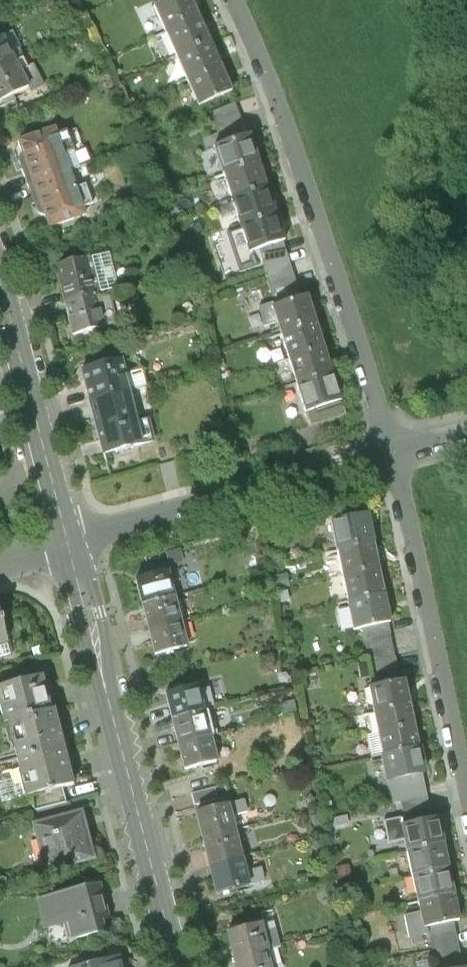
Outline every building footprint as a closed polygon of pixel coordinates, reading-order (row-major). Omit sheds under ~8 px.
[(178,25),(215,9),(212,0),(167,0),(178,25)] [(215,9),(178,25),(189,51),(227,34),(215,9)] [(36,59),(23,29),(0,40),(0,74),(36,59)] [(227,34),(189,51),(200,76),(238,60),(227,34)] [(158,41),(164,59),(178,54),(171,36),(158,41)] [(0,74),(0,76),(13,104),(49,88),(36,59),(0,74)] [(238,60),(200,76),(212,102),(249,86),(238,60)] [(232,102),(240,131),(258,125),(249,96),(232,102)] [(46,180),(93,160),(75,117),(28,137),(46,180)] [(268,152),(260,125),(258,125),(240,131),(222,137),(231,164),(268,152)] [(222,146),(206,150),(226,232),(242,228),(222,146)] [(277,179),(268,152),(231,164),(240,192),(277,179)] [(93,160),(46,180),(64,223),(112,203),(93,160)] [(286,207),(277,179),(240,192),(249,219),(286,207)] [(295,234),(286,207),(249,219),(258,246),(277,240),(295,234)] [(312,288),(295,234),(277,240),(293,294),(312,288)] [(68,259),(75,292),(111,284),(104,252),(68,259)] [(111,284),(75,292),(83,330),(118,323),(111,284)] [(328,312),(319,286),(312,288),(293,294),(281,299),(290,325),(328,312)] [(257,328),(268,324),(258,298),(247,302),(257,328)] [(337,339),(328,312),(290,325),(299,352),(337,339)] [(346,365),(337,339),(299,352),(308,378),(346,365)] [(95,365),(103,398),(133,390),(125,358),(95,365)] [(355,392),(346,365),(308,378),(317,405),(355,392)] [(133,390),(103,398),(116,449),(146,441),(133,390)] [(339,514),(345,541),(383,533),(378,506),(339,514)] [(345,541),(351,568),(389,560),(383,533),(345,541)] [(351,568),(357,595),(395,587),(389,560),(351,568)] [(143,576),(150,601),(188,591),(181,566),(143,576)] [(357,595),(362,622),(379,618),(401,614),(395,587),(357,595)] [(150,601),(157,626),(195,616),(188,591),(150,601)] [(9,641),(0,608),(0,643),(9,641)] [(414,676),(401,614),(379,618),(392,680),(414,676)] [(157,626),(164,652),(202,641),(195,616),(157,626)] [(12,715),(18,714),(66,700),(57,666),(3,680),(12,715)] [(379,683),(383,706),(420,698),(416,675),(414,676),(392,680),(379,683)] [(174,689),(181,714),(214,705),(207,680),(174,689)] [(383,706),(388,729),(425,721),(420,698),(383,706)] [(66,700),(18,714),(37,788),(86,776),(66,700)] [(181,714),(188,740),(221,731),(214,705),(181,714)] [(388,729),(393,751),(430,744),(425,721),(388,729)] [(188,740),(195,765),(228,756),(221,731),(188,740)] [(393,751),(398,774),(406,772),(435,766),(430,744),(393,751)] [(435,766),(406,772),(416,821),(445,815),(435,766)] [(203,810),(210,836),(246,827),(239,800),(203,810)] [(96,802),(43,814),(54,866),(107,854),(96,802)] [(416,821),(413,822),(418,847),(454,840),(448,815),(445,815),(416,821)] [(408,836),(405,818),(390,821),(392,839),(408,836)] [(210,836),(217,862),(253,853),(246,827),(210,836)] [(454,840),(418,847),(423,872),(459,865),(454,840)] [(217,862),(224,889),(260,879),(253,853),(217,862)] [(459,865),(423,872),(429,897),(464,890),(459,865)] [(109,879),(48,894),(61,942),(121,926),(109,879)] [(429,897),(434,923),(444,921),(463,917),(466,916),(466,903),(464,890),(429,897)] [(463,917),(444,921),(453,966),(457,966),(466,965),(466,935),(463,917)] [(235,928),(243,956),(278,945),(270,918),(235,928)] [(246,966),(285,966),(278,945),(243,956),(246,966)] [(86,966),(134,966),(131,953),(85,965),(86,966)]
